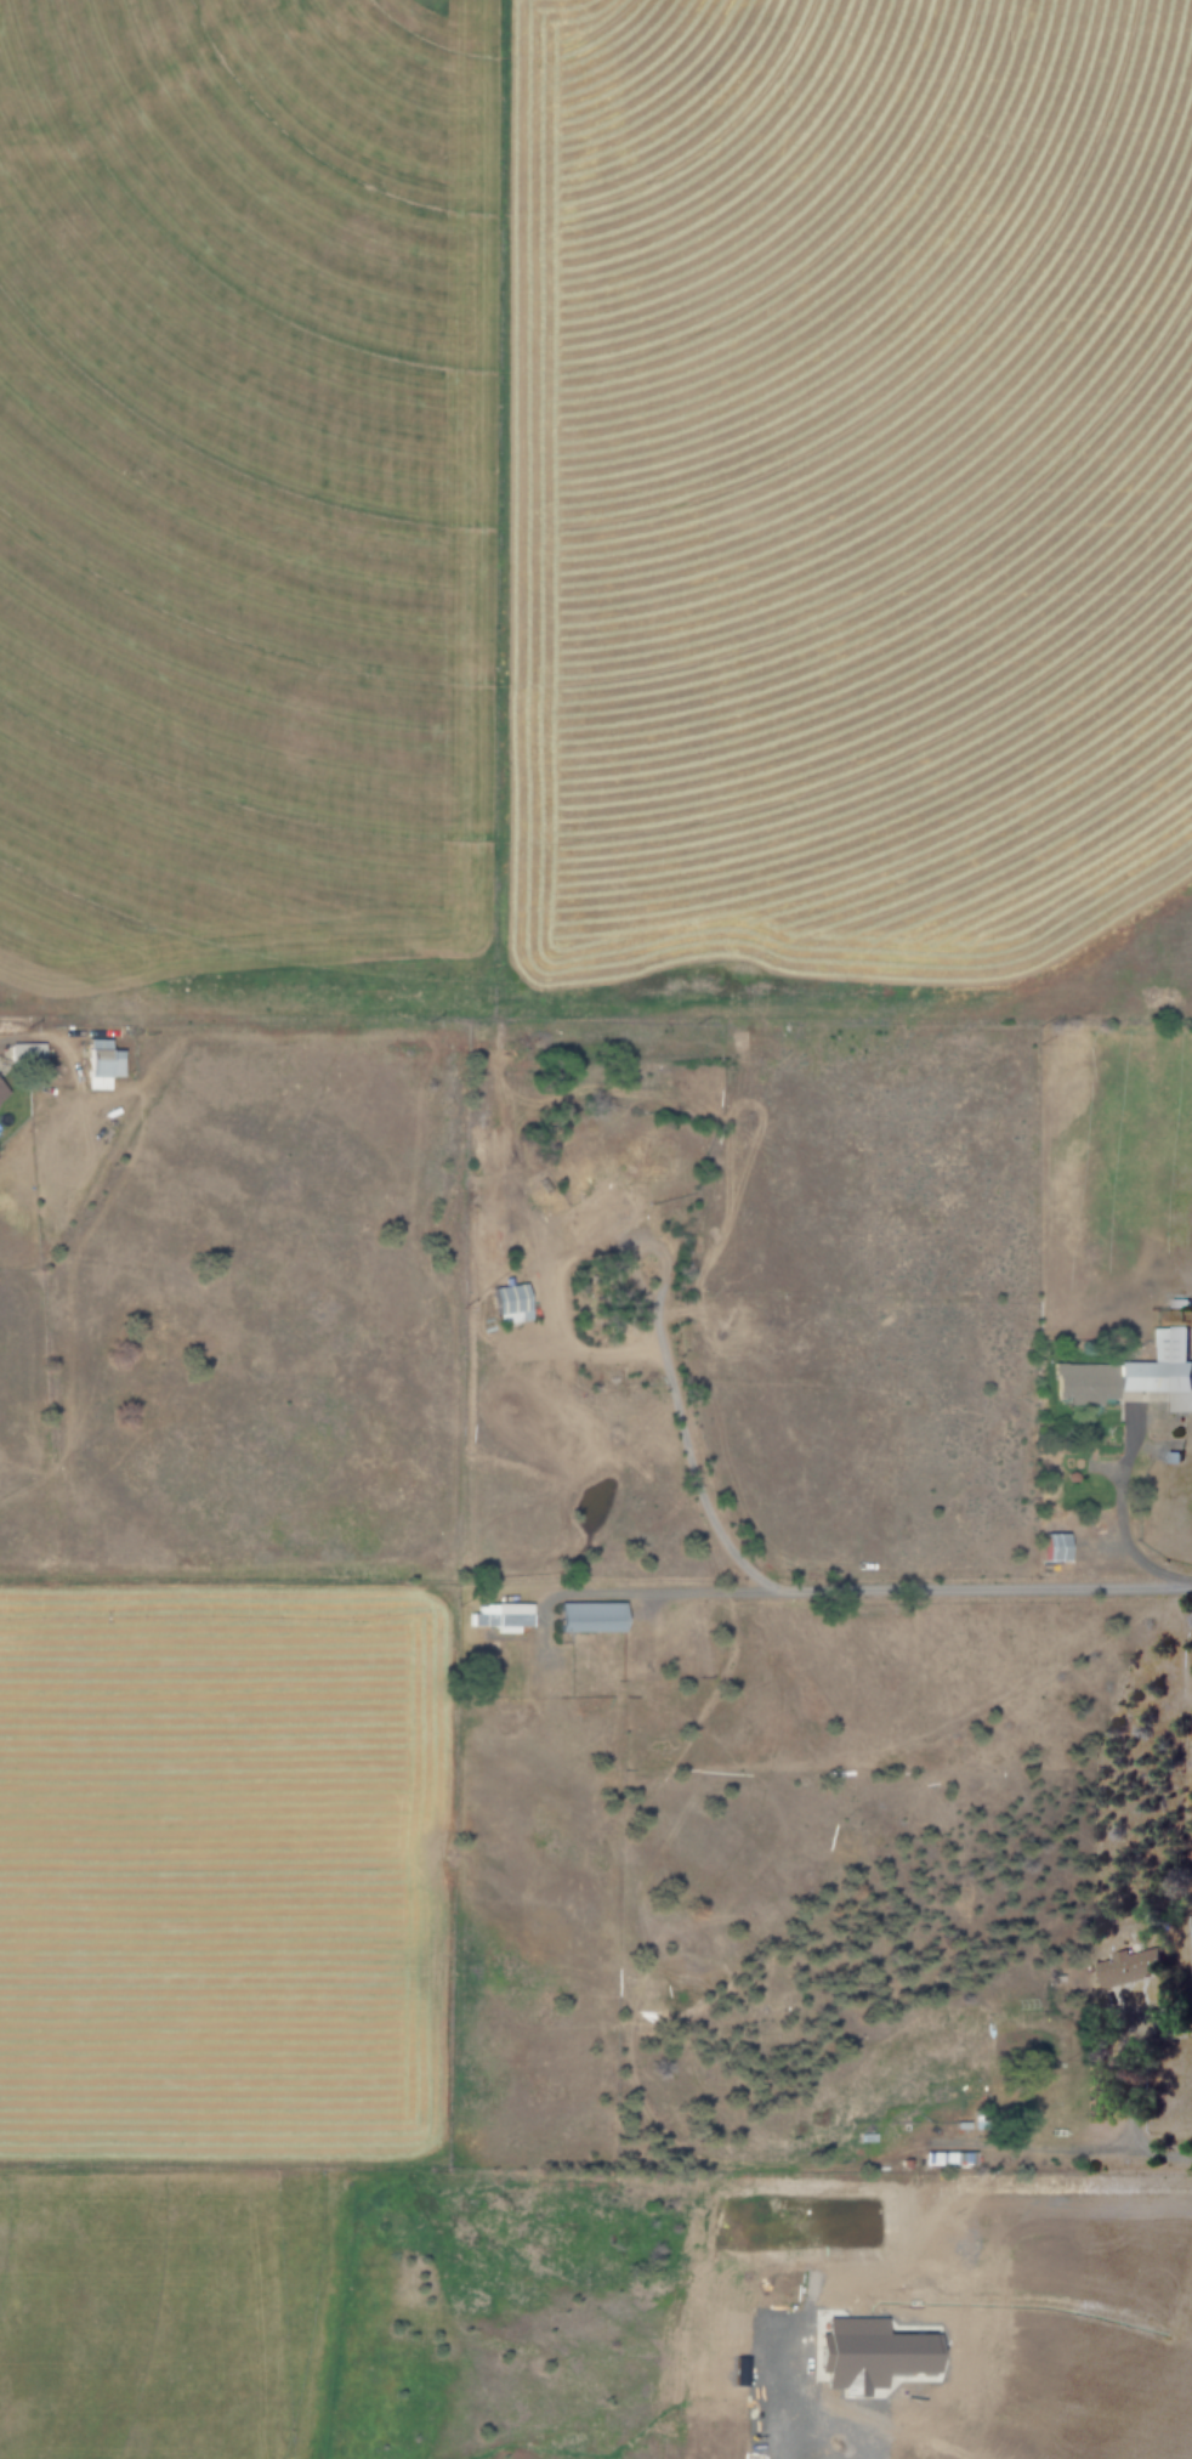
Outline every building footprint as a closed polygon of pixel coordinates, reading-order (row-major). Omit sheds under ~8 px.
[(81,1088),(104,1088),(104,1077),(115,1077),(115,1049),(106,1048),(106,1038),(81,1037),(81,1088)] [(40,1043),(5,1043),(5,1065),(40,1065),(40,1043)] [(492,1279),(500,1325),(530,1319),(523,1281),(513,1282),(512,1274),(492,1279)] [(1052,1361),(1052,1398),(1066,1398),(1066,1404),(1099,1404),(1099,1399),(1113,1399),(1113,1390),(1191,1390),(1191,1360),(1184,1360),(1184,1326),(1150,1326),(1150,1361),(1052,1361)] [(1063,1531),(1041,1531),(1041,1560),(1063,1560),(1063,1531)] [(619,1632),(619,1602),(556,1602),(556,1632),(619,1632)] [(529,1627),(529,1603),(470,1603),(470,1627),(529,1627)] [(1163,1973),(1154,1944),(1092,1960),(1100,1989),(1163,1973)] [(923,2151),(923,2164),(971,2164),(971,2151),(923,2151)] [(933,2334),(885,2334),(885,2372),(933,2372),(933,2334)]
